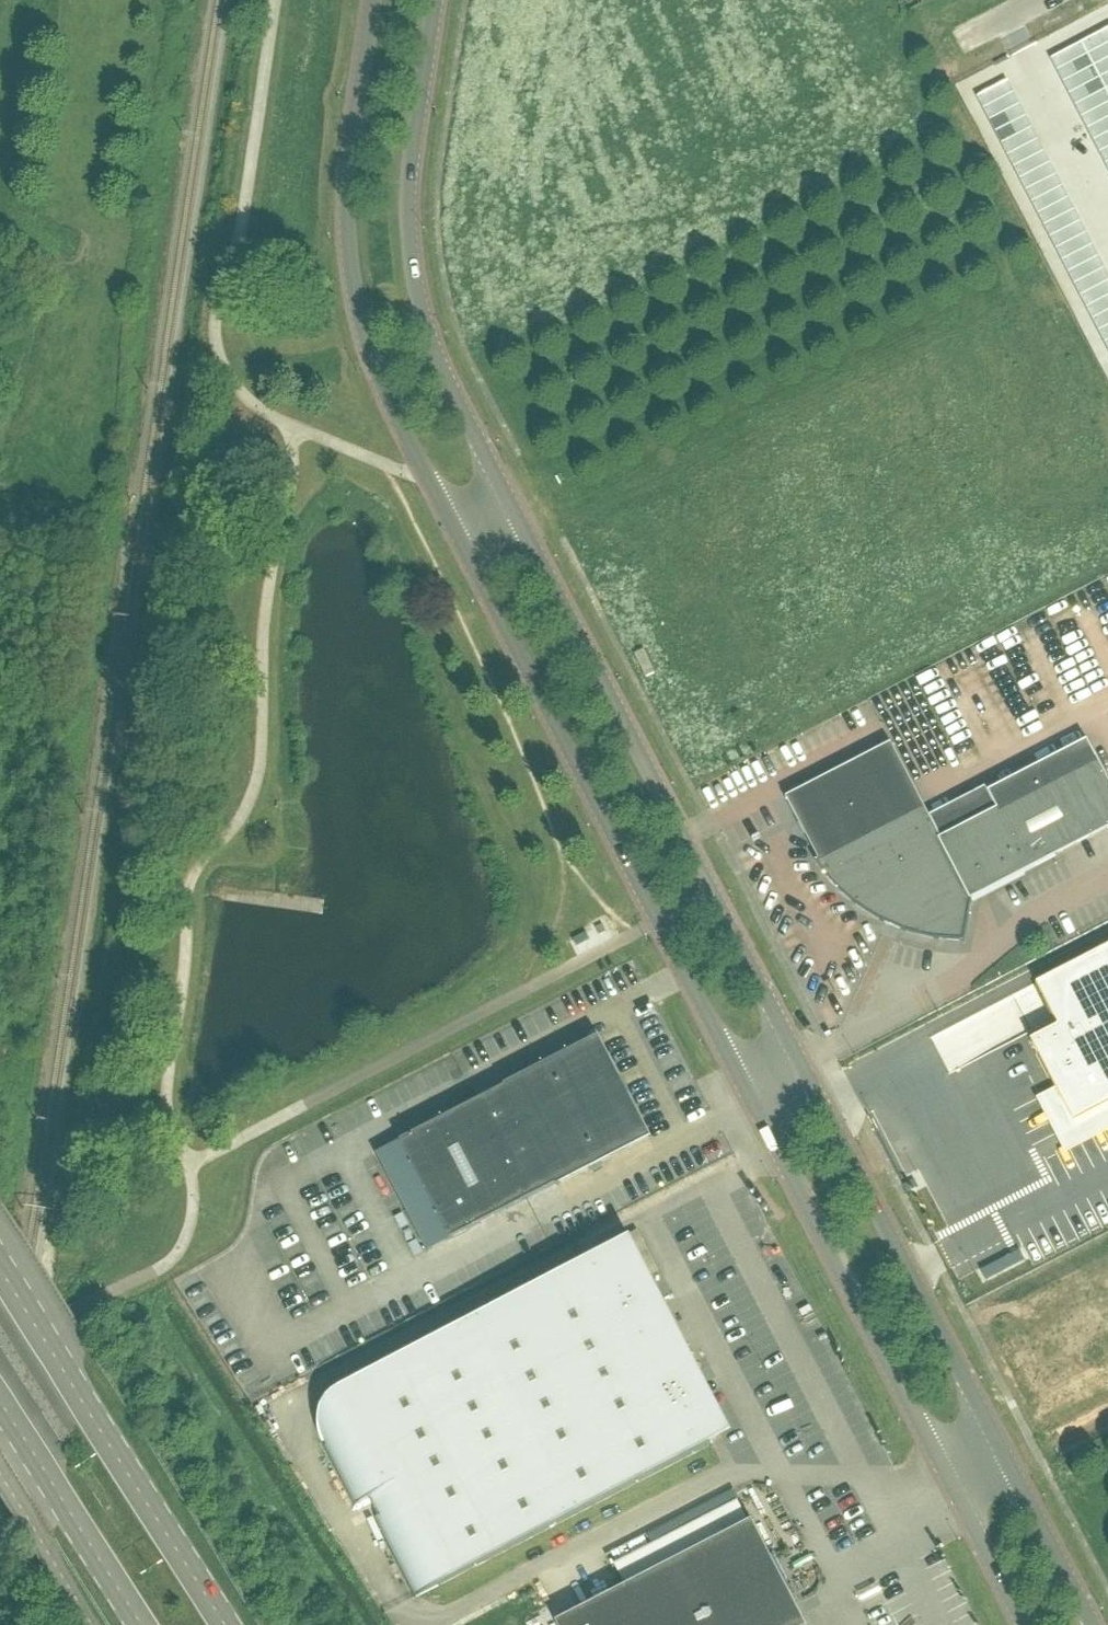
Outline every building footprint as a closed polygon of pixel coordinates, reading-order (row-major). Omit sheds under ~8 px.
[(1082,44),(1088,55),(1107,45),(1107,30),(1082,44)] [(1057,72),(1088,55),(1082,44),(1051,60),(1057,72)] [(1095,67),(1107,60),(1107,45),(1088,55),(1095,67)] [(1095,67),(1088,55),(1057,72),(1063,83),(1095,67)] [(1107,75),(1107,60),(1095,67),(1101,79),(1107,75)] [(1063,83),(1069,95),(1101,79),(1095,67),(1063,83)] [(1107,90),(1101,79),(1069,95),(1076,107),(1107,90)] [(978,98),(984,109),(1016,93),(1010,82),(978,98)] [(1107,105),(1107,93),(1107,90),(1076,107),(1082,118),(1107,105)] [(1016,93),(984,109),(990,121),(1022,105),(1016,93)] [(996,133),(1028,117),(1022,105),(990,121),(996,133)] [(1082,118),(1088,130),(1107,120),(1107,105),(1082,118)] [(996,133),(1003,144),(1034,128),(1028,117),(996,133)] [(1094,142),(1107,134),(1107,120),(1088,130),(1094,142)] [(1040,140),(1034,128),(1003,144),(1009,156),(1040,140)] [(1107,149),(1107,134),(1094,142),(1100,153),(1107,149)] [(1015,168),(1046,152),(1040,140),(1009,156),(1015,168)] [(1100,153),(1106,165),(1107,164),(1107,149),(1100,153)] [(1021,180),(1052,164),(1046,152),(1015,168),(1021,180)] [(1027,191),(1058,175),(1052,164),(1021,180),(1027,191)] [(1033,203),(1064,187),(1058,175),(1027,191),(1033,203)] [(1033,203),(1039,215),(1070,199),(1064,187),(1033,203)] [(1039,215),(1045,227),(1076,211),(1070,199),(1039,215)] [(1082,222),(1076,211),(1045,227),(1051,238),(1082,222)] [(1057,250),(1088,234),(1082,222),(1051,238),(1057,250)] [(1088,234),(1057,250),(1063,262),(1094,246),(1088,234)] [(1100,257),(1094,246),(1063,262),(1069,273),(1100,257)] [(1075,285),(1106,269),(1100,257),(1069,273),(1075,285)] [(1087,309),(1093,320),(1107,313),(1107,298),(1087,309)] [(1093,320),(1099,332),(1107,327),(1107,313),(1093,320)] [(1099,332),(1105,344),(1107,342),(1107,327),(1099,332)] [(941,839),(924,806),(892,744),(854,763),(855,763),(787,798),(813,848),(819,861),(816,863),(828,879),(841,893),(856,906),(880,921),(907,933),(935,940),(965,942),(972,900),(1107,830),(1107,780),(1097,759),(1088,741),(989,792),(998,810),(941,839)] [(596,929),(600,936),(607,933),(603,925),(596,929)] [(590,940),(587,934),(587,933),(574,940),(574,941),(577,947),(590,940)] [(1031,1035),(1075,1120),(1107,1103),(1107,942),(1036,979),(1058,1021),(1031,1035)] [(655,1031),(642,1040),(649,1051),(662,1042),(655,1031)] [(619,1079),(598,1039),(510,1085),(510,1083),(505,1086),(506,1088),(401,1141),(452,1239),(556,1185),(557,1187),(562,1184),(561,1183),(649,1138),(629,1098),(630,1097),(620,1078),(619,1079)] [(452,1239),(401,1141),(379,1153),(429,1251),(452,1239)] [(438,1587),(712,1445),(611,1249),(340,1389),(337,1391),(334,1393),(332,1395),(329,1397),(327,1400),(325,1403),(323,1406),(322,1409),(320,1412),(319,1415),(319,1419),(318,1422),(318,1426),(319,1429),(319,1432),(320,1436),(321,1439),(323,1442),(324,1441),(358,1506),(368,1501),(418,1598),(438,1587)] [(579,1624),(805,1624),(757,1533),(579,1624)]
